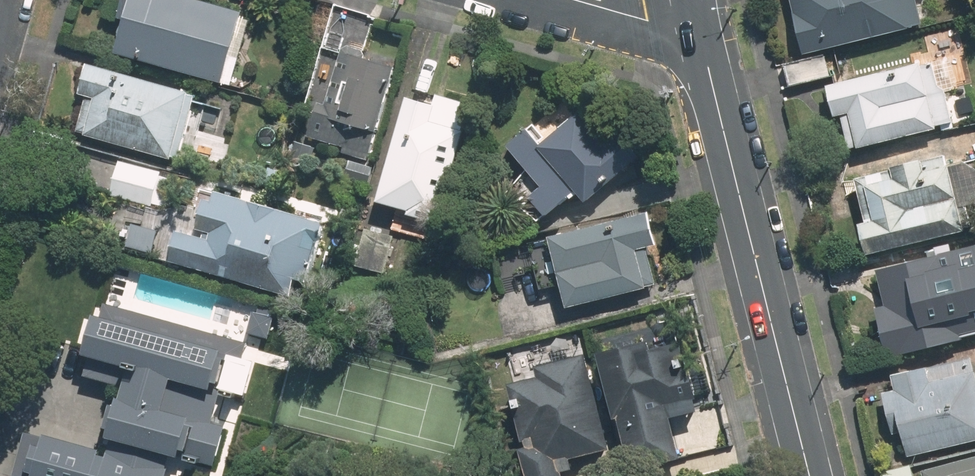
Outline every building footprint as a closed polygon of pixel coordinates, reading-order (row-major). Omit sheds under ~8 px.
[(132,19),(123,51),(226,81),(247,10),(210,0),(128,0),(124,16),(132,19)] [(923,26),(916,0),(792,0),(796,14),(794,15),(806,58),(923,26)] [(311,135),(320,138),(348,146),(346,153),(373,161),(400,66),(372,59),(369,58),(368,50),(351,46),(344,51),(330,103),(321,100),(311,135)] [(920,66),(829,89),(837,120),(850,116),(860,152),(938,131),(937,128),(954,124),(946,94),(953,92),(958,83),(951,52),(940,54),(932,65),(921,68),(920,66)] [(201,95),(196,94),(197,90),(111,65),(97,61),(89,92),(94,93),(84,127),(93,130),(92,134),(178,158),(179,155),(184,157),(201,95)] [(438,102),(415,96),(391,181),(423,191),(421,200),(456,209),(459,200),(485,106),(450,96),(440,94),(438,102)] [(586,206),(639,159),(592,106),(543,150),(528,133),(508,151),(542,190),(520,209),(538,229),(577,195),(586,206)] [(966,235),(965,231),(974,229),(974,171),(965,165),(949,169),(946,157),(893,170),(894,174),(856,183),(867,227),(861,229),(868,259),(966,235)] [(325,216),(322,215),(229,189),(225,188),(222,199),(214,197),(205,228),(218,231),(216,237),(182,228),(173,259),(300,294),(306,276),(308,276),(318,279),(327,246),(317,243),(320,235),(331,239),(337,219),(325,216)] [(559,228),(575,305),(660,287),(643,210),(559,228)] [(397,235),(368,228),(358,266),(388,273),(397,235)] [(972,298),(961,253),(877,274),(886,310),(878,312),(890,360),(974,339),(974,297),(972,298)] [(118,434),(114,449),(51,432),(48,444),(42,442),(34,468),(40,470),(39,475),(177,475),(180,468),(208,475),(222,475),(236,427),(216,421),(226,387),(240,391),(254,341),(111,301),(97,351),(140,363),(131,395),(127,394),(116,433),(118,434)] [(281,316),(259,310),(252,331),(275,338),(281,316)] [(680,416),(705,411),(690,339),(664,344),(663,338),(607,350),(630,460),(687,448),(680,416)] [(533,448),(562,442),(565,457),(616,446),(596,353),(545,363),(547,375),(519,381),(533,448)] [(909,460),(974,444),(974,363),(974,362),(882,385),(895,438),(903,436),(909,460)] [(930,466),(933,475),(974,475),(974,454),(930,466)] [(882,472),(882,475),(919,475),(917,465),(882,472)]
